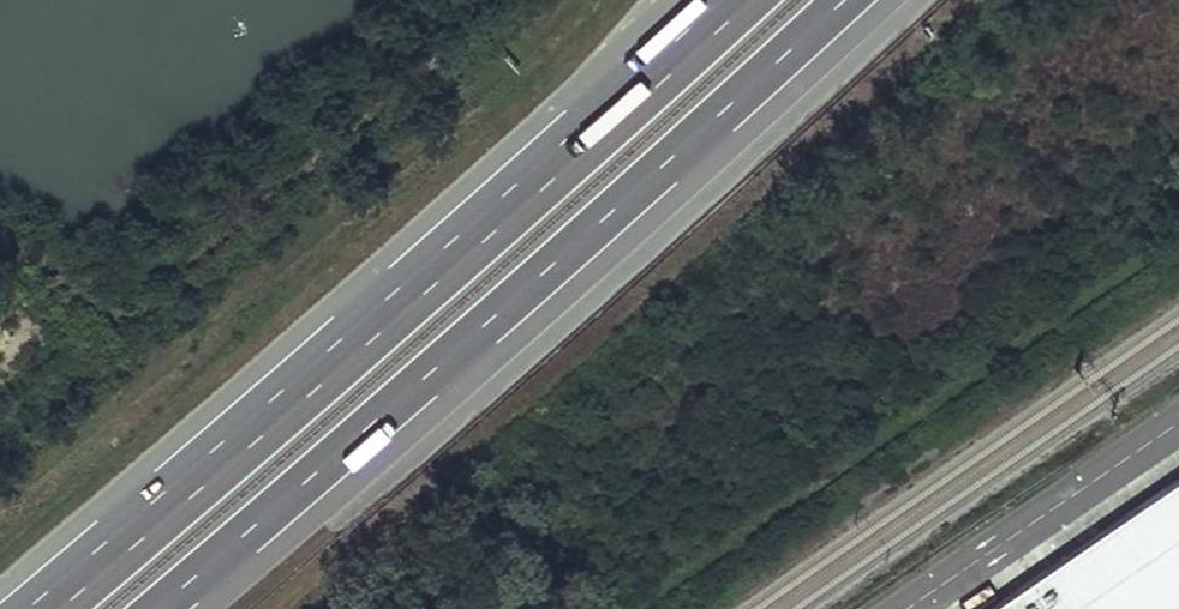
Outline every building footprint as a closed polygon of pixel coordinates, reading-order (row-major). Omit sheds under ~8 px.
[(1017,608),(1178,608),(1178,499),(1017,608)]
